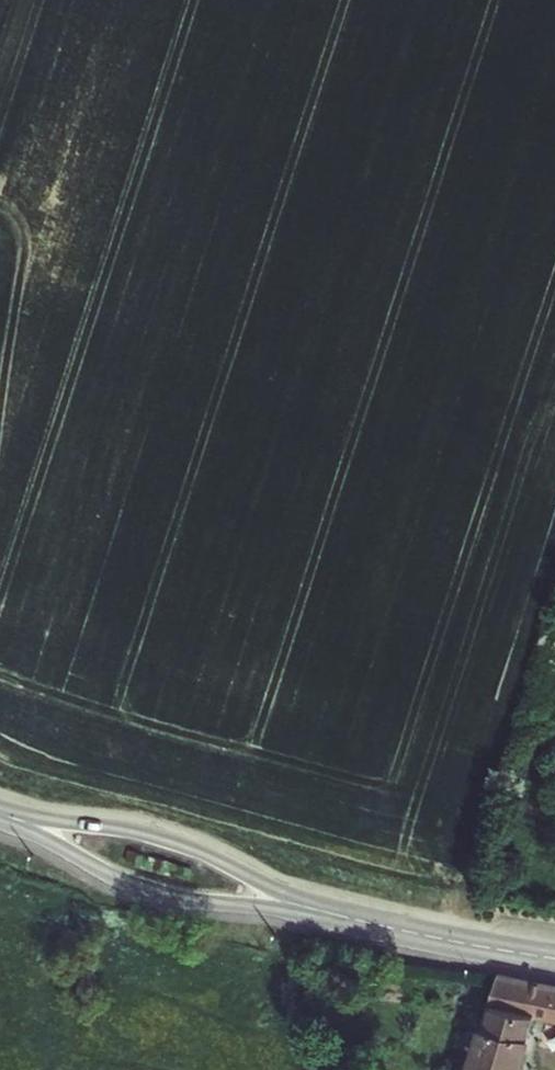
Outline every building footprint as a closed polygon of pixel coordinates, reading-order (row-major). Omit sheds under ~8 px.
[(463,1069),(511,1069),(529,1019),(545,1022),(553,989),(492,978),(463,1069)] [(553,989),(545,1022),(554,1024),(554,989),(553,989)]
